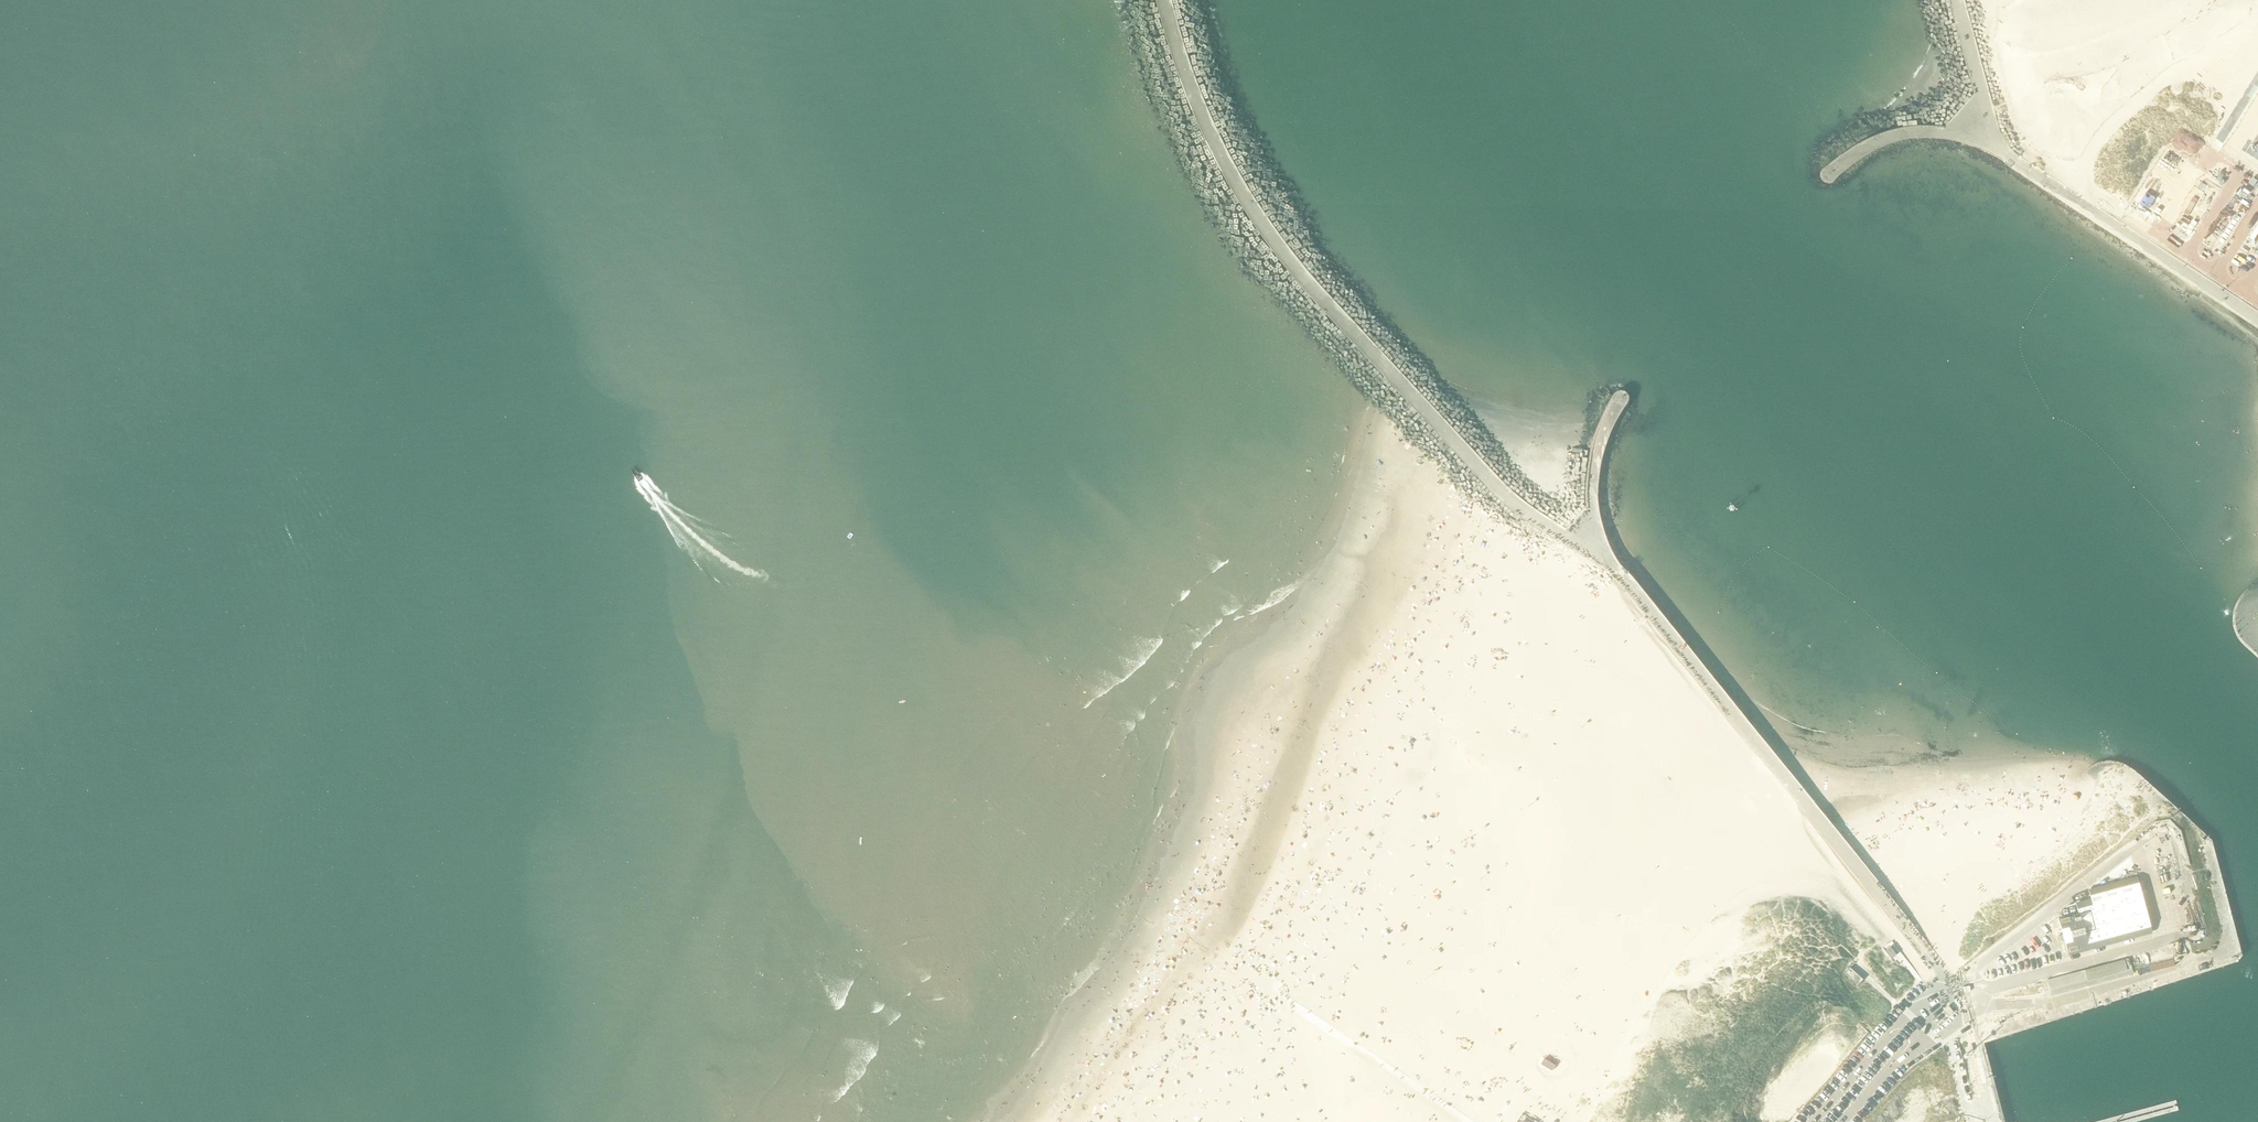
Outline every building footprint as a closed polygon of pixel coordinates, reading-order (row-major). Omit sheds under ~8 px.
[(2148,919),(2139,887),(2137,879),(2089,892),(2091,901),(2076,905),(2079,917),(2075,918),(2074,915),(2059,920),(2068,954),(2084,950),(2084,951),(2089,950),(2089,949),(2152,932),(2148,919)] [(1890,947),(1885,951),(1892,959),(1897,955),(1890,947)] [(1850,968),(1845,974),(1858,986),(1863,980),(1850,968)] [(1826,1119),(1826,1121),(1951,1121),(1930,1042),(1905,1027),(1826,1119)]
